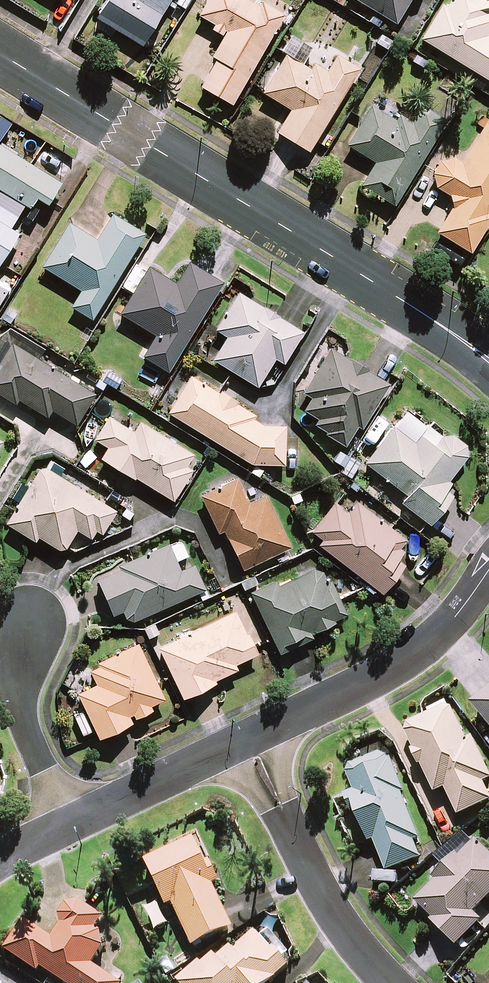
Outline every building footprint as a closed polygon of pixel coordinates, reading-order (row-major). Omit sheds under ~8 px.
[(95,18),(141,46),(169,0),(106,0),(95,18)] [(198,16),(215,26),(212,31),(223,37),(211,57),(216,60),(200,86),(230,105),(286,14),(262,0),(208,0),(198,16)] [(395,23),(408,0),(354,0),(395,23)] [(488,29),(488,13),(484,10),(487,5),(479,0),(450,0),(445,8),(441,6),(420,39),(488,82),(488,40),(484,37),(488,29)] [(308,70),(284,56),(262,93),(290,110),(276,133),(308,152),(357,69),(335,56),(325,72),(311,64),(308,70)] [(394,120),(372,106),(347,145),(375,163),(361,185),(393,206),(445,123),(421,107),(411,123),(397,114),(394,120)] [(431,177),(432,185),(449,195),(451,207),(436,233),(470,252),(488,219),(488,214),(487,213),(488,210),(488,124),(485,121),(461,163),(445,153),(431,177)] [(9,228),(23,207),(28,210),(36,197),(46,204),(59,184),(0,146),(0,263),(18,234),(9,228)] [(142,234),(111,215),(96,240),(68,224),(42,267),(80,290),(70,307),(90,319),(142,234)] [(221,283),(188,262),(175,284),(148,268),(119,314),(155,335),(142,356),(167,372),(221,283)] [(0,276),(0,306),(13,283),(0,276)] [(301,332),(237,293),(215,330),(226,337),(212,360),(256,387),(274,358),(282,363),(301,332)] [(11,344),(8,348),(0,344),(0,395),(14,403),(17,399),(46,417),(51,410),(74,424),(93,394),(11,344)] [(317,418),(313,425),(324,431),(322,435),(344,448),(356,425),(361,427),(387,380),(328,347),(303,392),(311,397),(303,411),(317,418)] [(190,377),(168,413),(247,463),(282,464),(284,427),(265,427),(251,418),(252,415),(190,377)] [(118,393),(107,386),(96,403),(108,410),(118,393)] [(132,431),(107,417),(94,440),(107,447),(100,459),(173,500),(197,457),(136,423),(132,431)] [(468,447),(450,433),(442,437),(425,424),(412,441),(392,426),(364,463),(406,495),(400,502),(428,523),(453,490),(446,485),(467,457),(468,447)] [(115,512),(41,466),(6,523),(33,540),(36,536),(62,551),(75,529),(90,538),(97,526),(104,529),(115,512)] [(247,502),(236,479),(200,496),(217,533),(223,530),(242,569),(288,547),(263,494),(247,502)] [(404,565),(397,560),(402,553),(398,550),(405,540),(356,502),(347,514),(333,503),(310,533),(322,542),(319,545),(382,594),(404,565)] [(193,565),(180,571),(175,561),(188,556),(180,539),(95,577),(112,615),(122,611),(127,623),(204,589),(193,565)] [(345,616),(321,564),(278,584),(276,580),(250,592),(279,653),(310,638),(308,634),(345,616)] [(254,654),(233,612),(158,649),(183,698),(235,672),(232,665),(254,654)] [(98,738),(132,722),(128,715),(131,713),(134,719),(149,711),(147,706),(162,699),(136,644),(88,667),(96,684),(77,693),(85,711),(74,716),(83,736),(94,731),(98,738)] [(474,704),(488,723),(488,692),(474,704)] [(450,706),(403,728),(436,794),(446,789),(459,817),(488,802),(488,796),(483,783),(488,780),(488,774),(474,744),(470,746),(450,706)] [(355,792),(345,796),(350,811),(356,809),(369,843),(375,841),(386,872),(420,860),(413,841),(418,839),(387,753),(346,768),(355,792)] [(474,844),(462,833),(430,866),(439,875),(412,903),(458,947),(480,924),(485,929),(488,926),(488,854),(476,842),(474,844)] [(215,886),(194,842),(144,865),(165,910),(172,907),(192,950),(231,932),(211,888),(215,886)] [(71,901),(57,923),(61,926),(51,942),(24,924),(5,954),(37,975),(40,971),(58,982),(114,982),(90,967),(105,944),(92,935),(102,921),(71,901)] [(256,935),(233,954),(230,950),(215,963),(212,959),(198,971),(196,968),(178,982),(273,982),(287,972),(256,935)]
